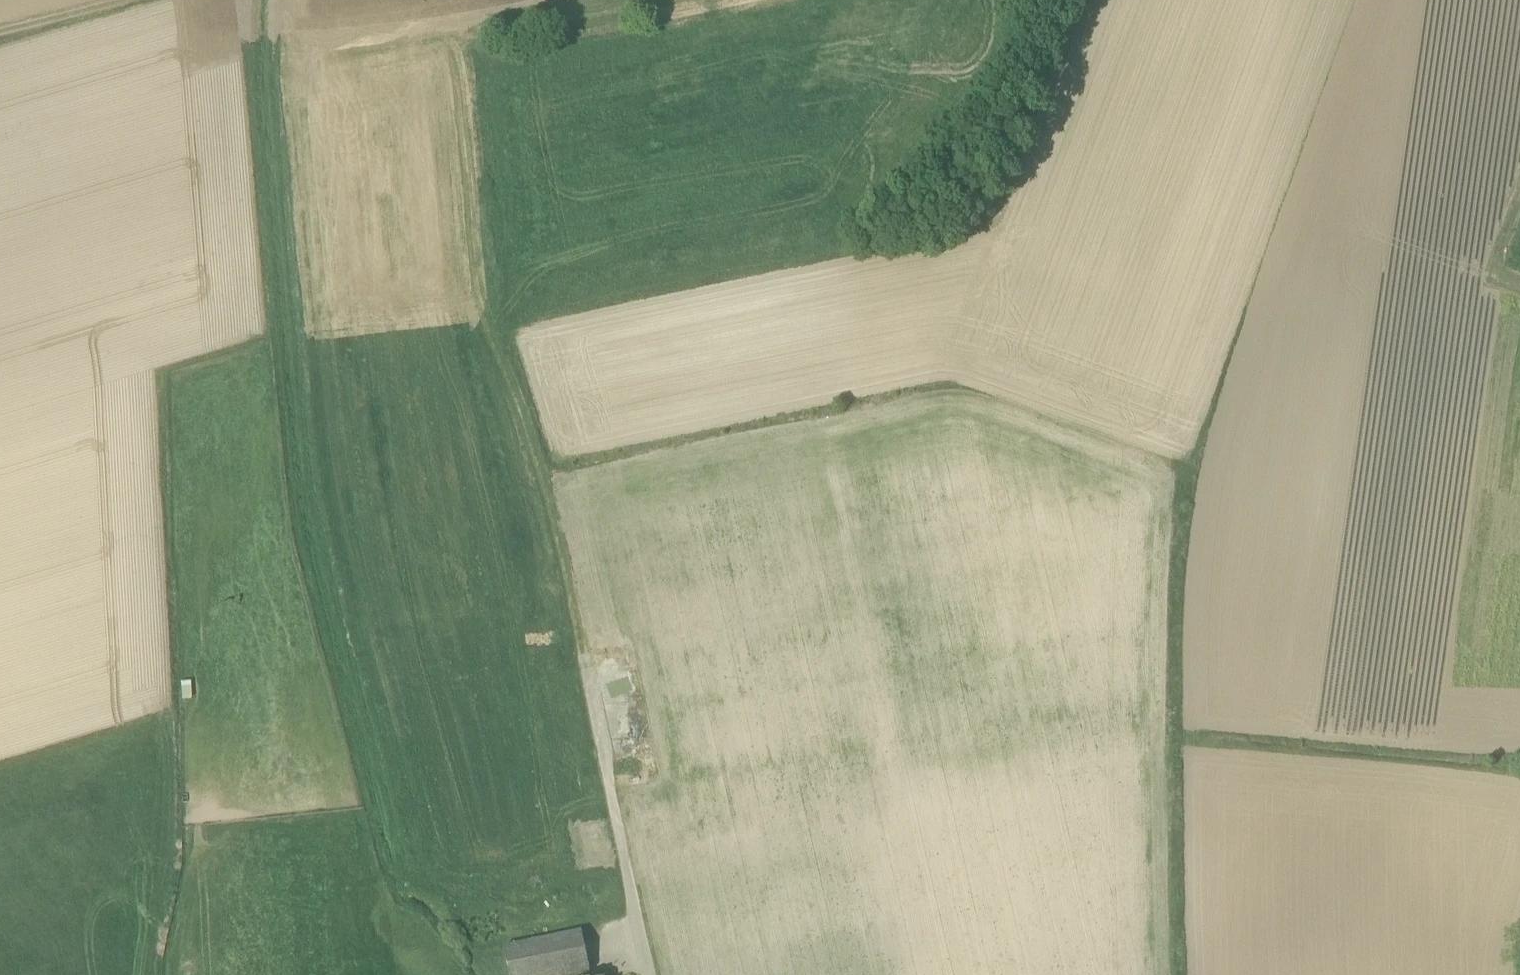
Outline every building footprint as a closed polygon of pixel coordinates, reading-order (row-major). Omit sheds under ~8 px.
[(591,971),(582,931),(563,935),(505,947),(510,974),(578,974),(591,972),(591,971)]
